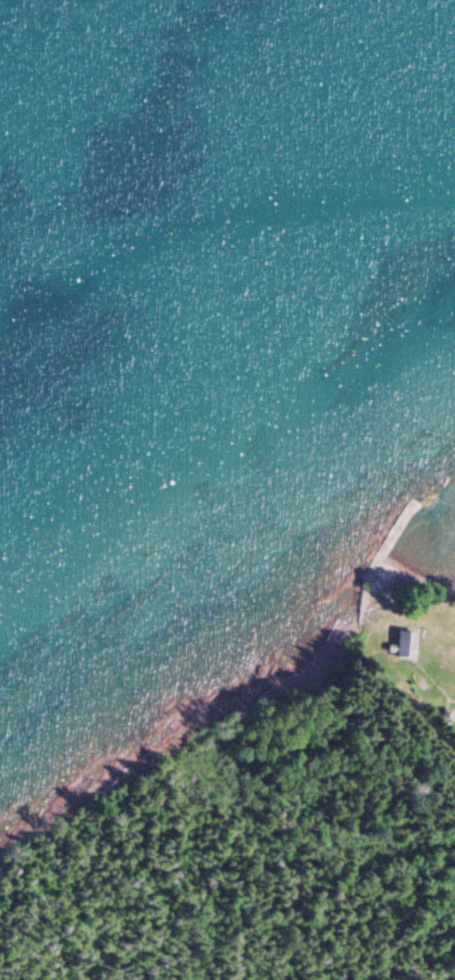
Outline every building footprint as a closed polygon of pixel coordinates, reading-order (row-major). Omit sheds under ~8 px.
[(388,644),(396,645),(397,631),(415,632),(414,658),(396,657),(396,653),(387,652),(388,644)]
